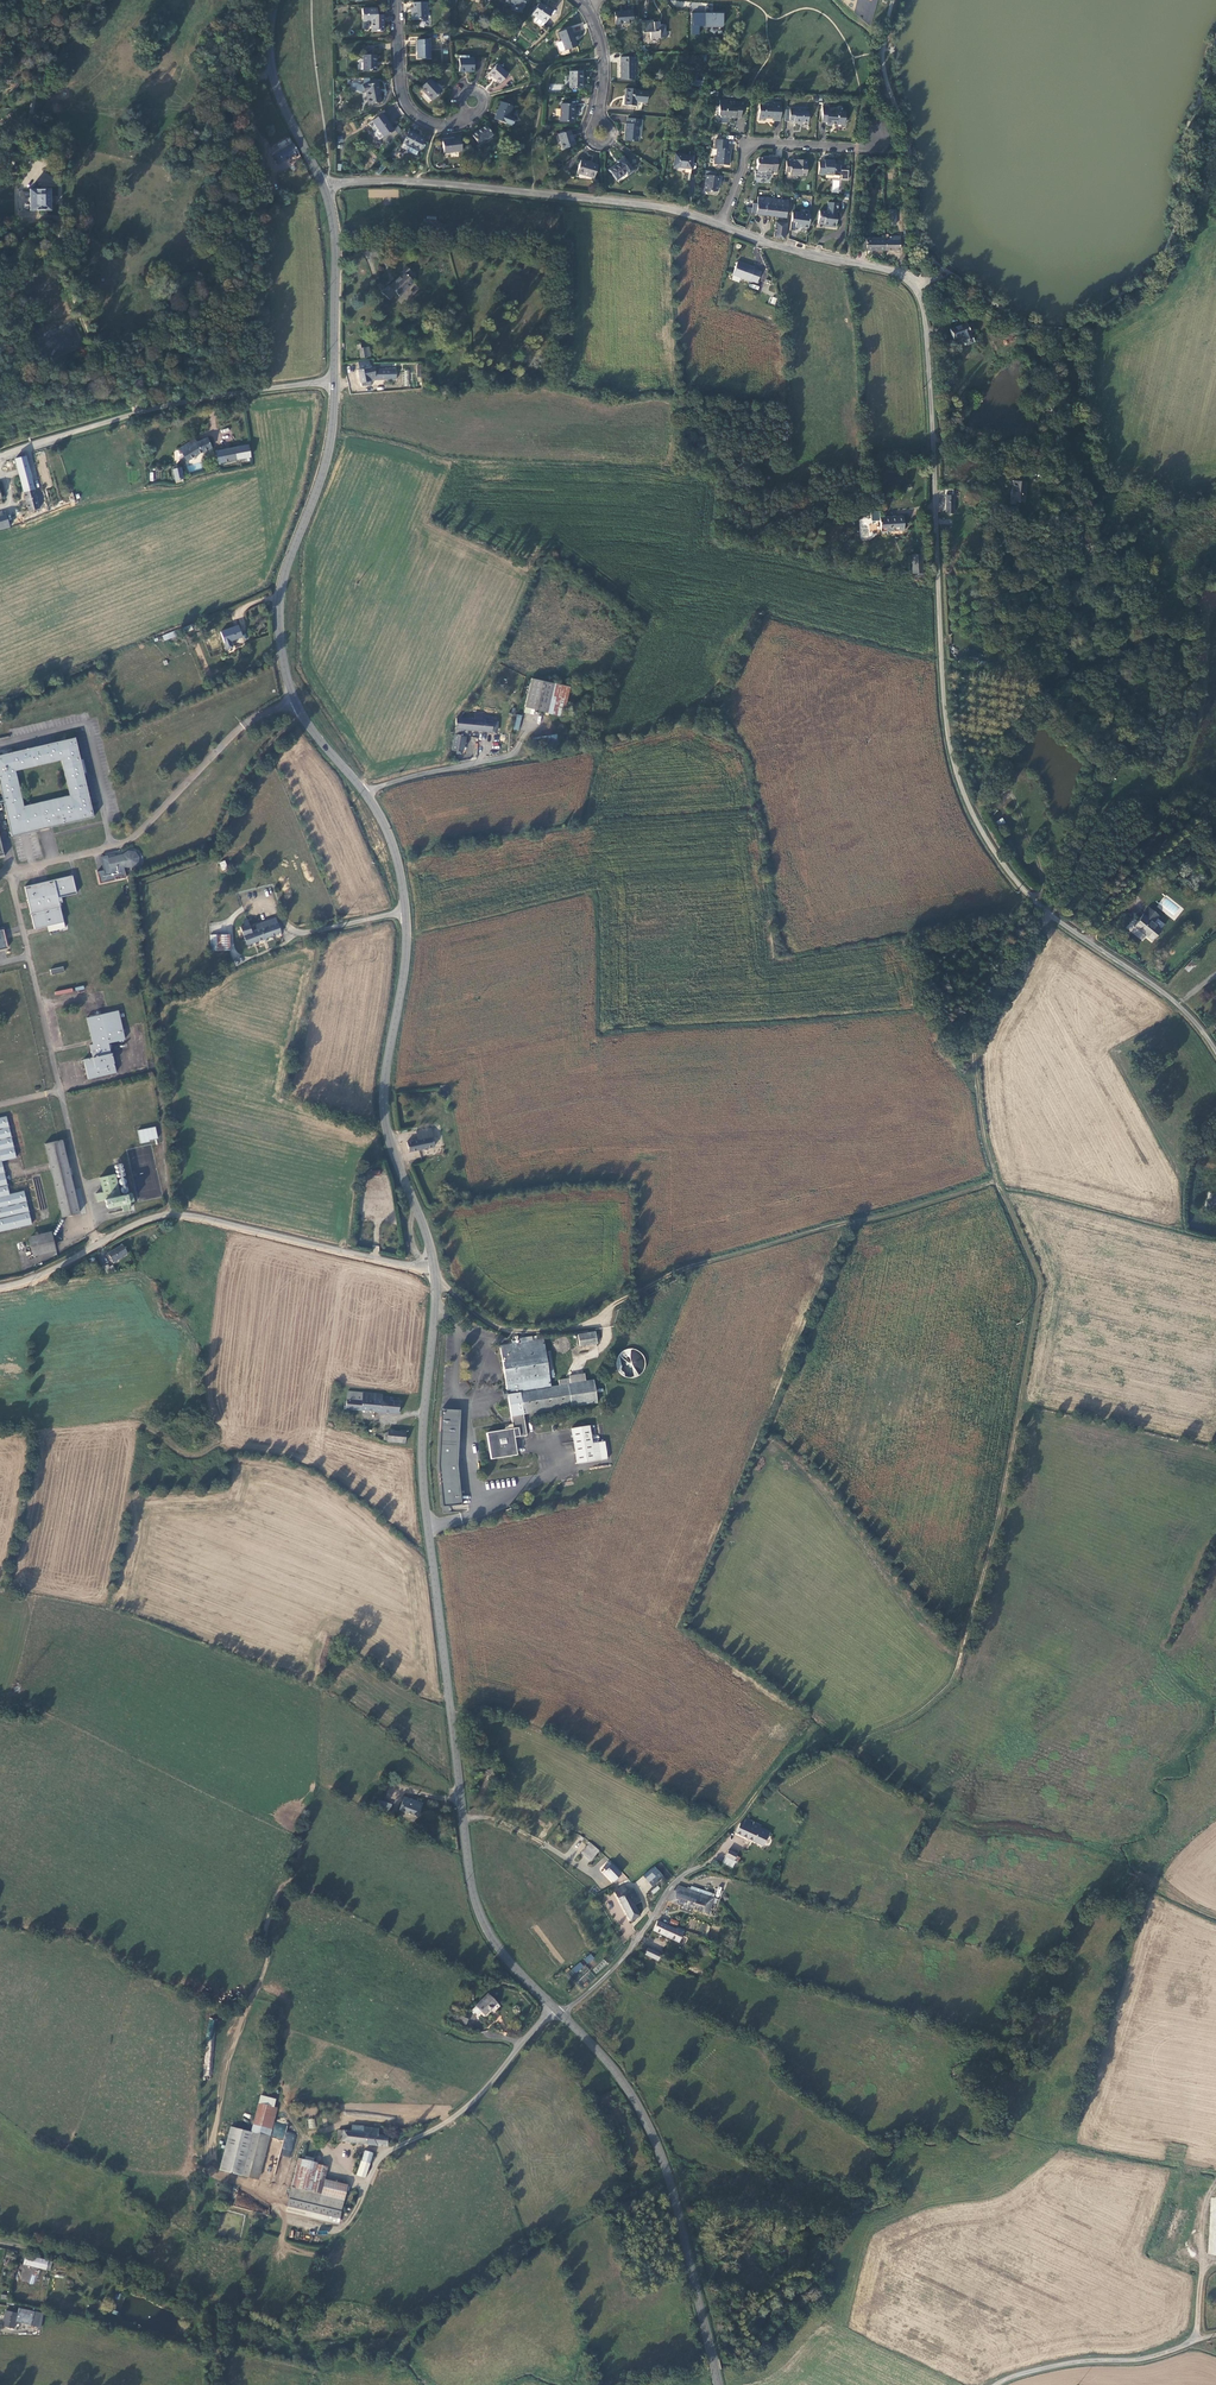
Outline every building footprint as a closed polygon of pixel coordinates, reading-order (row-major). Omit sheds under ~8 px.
[(426,3),(412,3),(412,8),(410,8),(411,20),(424,20),(424,13),(426,13),(426,3)] [(544,7),(539,4),(532,15),(536,18),(534,20),(534,22),(541,27),(543,26),(544,23),(545,24),(553,11),(548,9),(548,10),(544,7)] [(371,31),(383,31),(382,21),(381,21),(381,14),(376,14),(376,8),(361,8),(361,15),(366,14),(366,21),(371,21),(371,31)] [(632,10),(615,11),(616,24),(633,22),(632,10)] [(723,13),(706,13),(706,26),(723,26),(723,13)] [(654,19),(642,20),(643,34),(650,34),(650,40),(666,40),(666,26),(660,26),(660,22),(654,22),(654,19)] [(572,28),(559,32),(562,42),(559,43),(558,44),(560,51),(562,52),(578,46),(572,28)] [(429,41),(416,41),(417,59),(430,59),(429,41)] [(375,56),(362,56),(363,71),(376,71),(375,56)] [(635,80),(635,58),(621,58),(621,80),(635,80)] [(474,59),(458,59),(458,72),(474,72),(474,59)] [(497,63),(496,65),(503,72),(504,70),(497,63)] [(503,72),(496,65),(487,74),(498,84),(507,76),(503,72)] [(583,72),(570,72),(570,88),(582,89),(583,72)] [(356,83),(351,83),(351,88),(360,93),(365,92),(368,105),(380,103),(377,90),(378,90),(377,83),(369,85),(369,79),(362,79),(362,84),(361,85),(359,85),(356,83)] [(440,92),(429,79),(419,88),(431,101),(440,92)] [(626,89),(624,105),(636,106),(637,102),(647,103),(648,92),(638,91),(638,90),(626,89)] [(741,118),(742,102),(735,101),(735,105),(728,105),(728,101),(720,100),(719,114),(721,117),(741,118)] [(773,121),(776,121),(777,102),(775,102),(774,106),(771,106),(772,101),(759,100),(757,119),(764,120),(764,117),(772,118),(774,118),(773,121)] [(494,119),(511,125),(514,118),(508,116),(512,106),(500,102),(494,119)] [(574,105),(562,104),(561,122),(573,122),(574,105)] [(845,126),(846,113),(840,112),(838,110),(836,110),(835,110),(834,112),(829,111),(829,108),(824,107),(823,122),(827,123),(827,124),(828,127),(831,127),(834,125),(845,126)] [(809,123),(810,112),(795,111),(796,109),(791,109),(790,122),(795,122),(794,123),(801,124),(801,123),(803,123),(809,123)] [(393,131),(381,114),(371,122),(383,138),(393,131)] [(624,141),(639,142),(640,125),(642,125),(642,120),(628,119),(628,124),(626,124),(624,141)] [(492,135),(485,126),(472,136),(479,145),(492,135)] [(570,131),(559,135),(563,149),(575,145),(570,131)] [(424,141),(408,133),(402,144),(410,148),(409,151),(409,153),(415,157),(424,141)] [(461,139),(443,140),(444,154),(462,152),(461,139)] [(729,165),(729,150),(727,150),(728,141),(719,140),(718,145),(715,145),(715,149),(716,149),(715,165),(729,165)] [(280,164),(298,153),(290,142),(273,153),(280,164)] [(692,157),(675,155),(673,168),(691,170),(692,157)] [(633,171),(624,158),(618,162),(619,163),(609,170),(617,181),(627,174),(628,175),(633,171)] [(760,158),(758,159),(757,171),(755,171),(754,175),(755,175),(755,177),(765,178),(765,176),(771,177),(771,173),(776,173),(778,158),(772,158),(772,159),(760,158)] [(807,177),(808,161),(791,160),(791,161),(787,161),(786,173),(791,173),(791,176),(807,177)] [(841,171),(841,166),(835,165),(835,163),(831,163),(831,161),(826,160),(826,162),(820,162),(819,175),(841,177),(841,176),(842,176),(842,180),(849,180),(849,171),(841,171)] [(598,166),(581,161),(577,174),(594,179),(598,166)] [(382,164),(376,171),(379,174),(386,167),(382,164)] [(716,177),(706,175),(704,192),(708,193),(708,192),(710,192),(715,192),(717,190),(718,183),(720,183),(721,177),(716,177)] [(28,191),(27,211),(49,211),(49,191),(28,191)] [(757,204),(756,214),(786,219),(788,202),(758,197),(757,204)] [(836,229),(839,204),(828,203),(827,213),(819,212),(818,224),(824,225),(828,225),(831,228),(836,229)] [(792,213),(790,231),(795,231),(796,227),(808,228),(810,215),(792,213)] [(776,223),(774,238),(784,239),(786,224),(776,223)] [(893,239),(885,240),(885,249),(901,249),(900,236),(893,236),(893,239)] [(862,250),(885,249),(885,240),(885,238),(862,238),(862,250)] [(754,268),(738,261),(732,274),(749,281),(750,279),(756,282),(760,271),(754,269),(754,268)] [(400,295),(414,282),(412,279),(416,275),(407,265),(402,270),(404,272),(390,285),(389,284),(382,291),(389,299),(397,292),(400,295)] [(962,336),(964,341),(965,340),(966,344),(971,343),(970,339),(971,338),(969,334),(968,329),(966,324),(950,329),(953,339),(962,336)] [(360,343),(356,344),(357,349),(359,349),(360,358),(367,357),(365,347),(361,348),(360,343)] [(370,367),(368,361),(358,363),(358,370),(357,371),(360,383),(375,380),(396,380),(396,368),(374,368),(370,367)] [(211,448),(206,438),(197,443),(190,446),(188,441),(185,443),(185,445),(178,449),(186,462),(196,456),(211,448)] [(219,464),(250,458),(248,446),(219,452),(216,452),(219,464)] [(29,512),(39,508),(25,456),(14,459),(29,512)] [(182,478),(180,468),(173,469),(175,480),(182,478)] [(1025,483),(1013,482),(1011,503),(1017,504),(1017,501),(1024,501),(1025,483)] [(954,512),(953,490),(946,491),(946,512),(954,512)] [(871,511),(872,521),(880,521),(880,511),(871,511)] [(902,516),(880,517),(881,530),(903,529),(902,516)] [(877,523),(869,525),(871,533),(880,530),(877,523)] [(921,554),(912,554),(912,572),(922,572),(921,554)] [(238,625),(221,631),(225,642),(242,636),(238,625)] [(554,683),(531,677),(524,706),(534,708),(547,712),(554,683)] [(568,687),(554,683),(547,712),(561,715),(568,687)] [(473,719),(456,718),(455,729),(467,730),(495,733),(495,728),(496,721),(491,720),(481,720),(481,713),(474,712),(473,719)] [(555,734),(533,738),(534,746),(557,742),(555,734)] [(454,735),(452,751),(457,751),(457,754),(460,754),(460,752),(462,752),(463,736),(454,735)] [(0,754),(0,794),(2,802),(0,802),(0,805),(2,805),(10,836),(92,817),(74,737),(0,754)] [(1011,769),(1006,775),(1010,778),(1015,772),(1013,771),(1011,769)] [(996,821),(999,826),(1005,822),(1002,817),(996,821)] [(124,867),(132,868),(137,864),(138,858),(134,852),(128,851),(122,855),(115,857),(108,858),(108,855),(100,857),(103,870),(104,873),(98,875),(100,884),(116,880),(115,878),(122,876),(126,875),(124,867)] [(225,860),(219,862),(222,871),(228,869),(225,860)] [(63,922),(59,903),(62,902),(61,897),(76,893),(72,876),(26,886),(35,928),(63,922)] [(1150,907),(1134,926),(1152,940),(1162,929),(1154,923),(1160,915),(1150,907)] [(237,922),(239,927),(248,924),(246,918),(237,922)] [(280,932),(274,918),(254,925),(256,930),(251,932),(248,924),(239,927),(246,946),(280,932)] [(9,947),(4,928),(0,929),(0,949),(9,947)] [(228,936),(218,936),(219,950),(228,950),(228,936)] [(1190,970),(1196,965),(1197,966),(1201,961),(1197,958),(1199,955),(1198,954),(1186,966),(1190,970)] [(118,1011),(100,1015),(86,1018),(92,1044),(88,1045),(91,1057),(83,1059),(88,1079),(96,1077),(114,1073),(108,1043),(124,1039),(118,1011)] [(0,1117),(0,1231),(30,1224),(23,1191),(9,1194),(2,1161),(16,1158),(7,1121),(6,1116),(0,1117)] [(140,1143),(158,1139),(155,1126),(137,1130),(140,1143)] [(409,1151),(435,1146),(431,1128),(416,1131),(418,1140),(407,1142),(409,1151)] [(80,1213),(63,1140),(45,1144),(62,1217),(80,1213)] [(114,1175),(98,1179),(101,1193),(95,1195),(97,1202),(104,1200),(105,1208),(119,1204),(121,1211),(129,1209),(127,1202),(132,1201),(130,1194),(119,1197),(114,1175)] [(1207,1231),(1215,1232),(1215,1224),(1207,1223),(1207,1231)] [(51,1232),(28,1237),(33,1256),(55,1251),(51,1232)] [(122,1246),(108,1253),(113,1261),(127,1254),(122,1246)] [(108,1264),(103,1266),(106,1272),(111,1272),(116,1269),(114,1266),(110,1268),(108,1264)] [(595,1333),(578,1335),(579,1346),(596,1344),(595,1333)] [(508,1406),(510,1424),(503,1425),(504,1431),(486,1433),(490,1460),(516,1457),(514,1439),(525,1438),(522,1416),(595,1405),(592,1385),(585,1386),(583,1378),(568,1380),(568,1382),(557,1384),(558,1389),(549,1390),(543,1341),(527,1344),(526,1339),(515,1341),(516,1345),(509,1346),(508,1343),(506,1343),(506,1346),(499,1347),(505,1389),(506,1394),(507,1399),(508,1406)] [(630,1349),(627,1350),(625,1350),(623,1351),(620,1354),(619,1355),(618,1356),(617,1358),(616,1362),(616,1365),(616,1367),(617,1371),(620,1374),(621,1375),(624,1377),(626,1378),(627,1379),(631,1379),(635,1378),(637,1378),(640,1376),(643,1373),(644,1370),(645,1368),(646,1365),(646,1363),(645,1359),(643,1356),(642,1354),(639,1352),(638,1351),(636,1350),(632,1349),(630,1349)] [(382,1395),(348,1391),(346,1409),(398,1414),(399,1402),(391,1401),(392,1398),(382,1397),(382,1395)] [(461,1410),(442,1409),(439,1466),(443,1507),(449,1506),(462,1505),(458,1466),(461,1410)] [(593,1443),(591,1425),(572,1429),(576,1465),(609,1460),(605,1441),(593,1443)] [(387,1431),(387,1437),(386,1441),(405,1442),(405,1433),(387,1431)] [(417,1817),(422,1804),(404,1797),(399,1810),(417,1817)] [(389,1812),(392,1805),(378,1800),(375,1806),(389,1812)] [(743,1824),(741,1822),(736,1832),(772,1850),(779,1836),(760,1827),(761,1826),(746,1819),(743,1824)] [(760,1827),(779,1836),(780,1834),(761,1826),(760,1827)] [(587,1846),(594,1854),(598,1850),(589,1843),(587,1846)] [(587,1846),(581,1852),(589,1860),(594,1854),(587,1846)] [(722,1862),(732,1867),(735,1862),(737,1863),(740,1857),(736,1855),(737,1854),(729,1849),(722,1862)] [(620,1874),(609,1863),(603,1868),(606,1871),(604,1872),(613,1881),(620,1874)] [(652,1886),(663,1876),(655,1868),(645,1877),(652,1886)] [(657,1885),(651,1891),(653,1894),(660,1888),(657,1885)] [(629,1921),(639,1916),(633,1904),(627,1891),(626,1890),(624,1886),(614,1891),(629,1921)] [(678,1886),(673,1891),(712,1904),(715,1898),(678,1886)] [(627,1891),(633,1904),(639,1900),(633,1889),(627,1891)] [(671,1894),(668,1900),(681,1905),(693,1909),(709,1914),(712,1904),(673,1891),(671,1894)] [(693,1909),(681,1905),(679,1910),(691,1914),(693,1909)] [(657,1921),(653,1929),(679,1942),(683,1932),(657,1921)] [(645,1954),(653,1958),(656,1959),(659,1952),(657,1951),(648,1947),(645,1954)] [(591,1954),(583,1959),(587,1964),(594,1958),(591,1954)] [(603,1959),(597,1966),(601,1970),(607,1963),(603,1959)] [(566,1973),(570,1978),(584,1967),(580,1962),(566,1973)] [(481,2011),(485,2015),(497,2003),(488,1994),(476,2006),(481,2011)] [(477,2015),(481,2011),(476,2006),(472,2010),(477,2015)] [(457,2021),(465,2025),(468,2019),(459,2015),(457,2021)] [(260,2096),(259,2103),(274,2107),(276,2100),(260,2096)] [(242,2175),(254,2179),(274,2107),(259,2103),(251,2132),(253,2132),(242,2175)] [(308,2129),(316,2128),(315,2118),(307,2119),(308,2129)] [(284,2139),(281,2155),(291,2157),(296,2134),(286,2132),(287,2125),(274,2122),(272,2137),(284,2139)] [(337,2141),(386,2146),(387,2136),(378,2135),(378,2128),(364,2127),(364,2126),(352,2125),(351,2131),(338,2130),(337,2141)] [(251,2132),(231,2127),(220,2170),(242,2175),(253,2132),(251,2132)] [(362,2161),(369,2163),(372,2153),(365,2151),(362,2161)] [(287,2206),(339,2219),(347,2185),(324,2179),(327,2167),(317,2164),(317,2163),(298,2158),(287,2206)] [(364,2178),(369,2163),(362,2161),(357,2175),(364,2178)] [(237,2194),(234,2205),(257,2211),(258,2208),(257,2207),(258,2203),(249,2201),(248,2201),(242,2200),(243,2196),(237,2194)] [(1172,2218),(1166,2235),(1181,2241),(1188,2224),(1172,2218)] [(1207,2254),(1215,2255),(1215,2233),(1209,2233),(1207,2254)] [(46,2269),(48,2261),(25,2255),(23,2264),(46,2269)] [(27,2275),(31,2276),(29,2283),(33,2285),(37,2271),(29,2268),(27,2275)] [(18,2313),(16,2322),(31,2326),(34,2311),(19,2308),(18,2313)] [(16,2322),(18,2313),(6,2310),(2,2326),(14,2329),(16,2322)] [(42,2324),(43,2314),(35,2313),(34,2322),(42,2324)]
